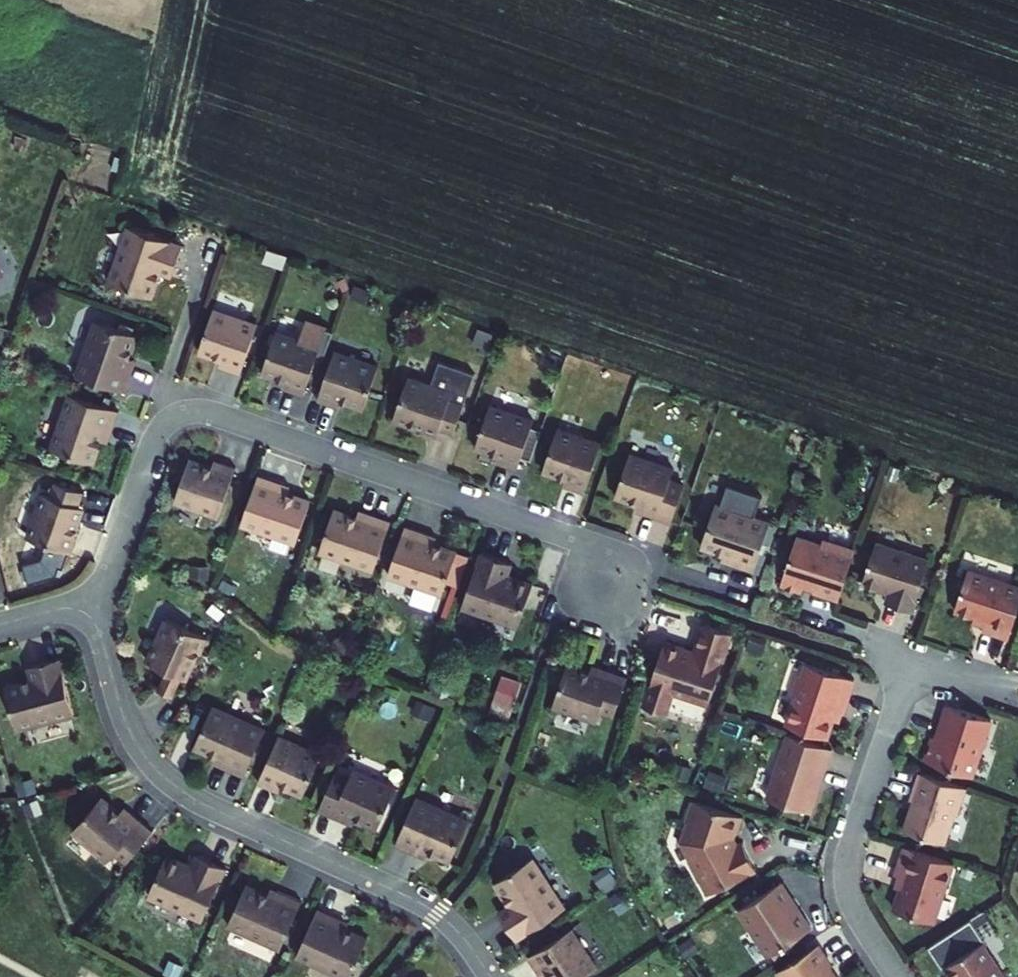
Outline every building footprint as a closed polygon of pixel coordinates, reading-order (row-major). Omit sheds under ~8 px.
[(109,283),(151,298),(160,272),(162,267),(174,271),(183,246),(128,227),(109,283)] [(174,271),(162,267),(160,272),(172,277),(174,271)] [(355,285),(351,297),(365,302),(369,290),(355,285)] [(225,369),(240,374),(244,363),(248,352),(250,346),(254,335),(257,325),(213,310),(198,352),(221,360),(227,362),(225,369)] [(76,375),(125,392),(134,366),(127,364),(129,358),(137,336),(132,334),(118,329),(95,321),(76,375)] [(305,321),(298,340),(276,332),(275,334),(266,360),(261,374),(284,382),(290,384),(287,391),(303,396),(326,328),(305,321)] [(120,324),(118,329),(132,334),(134,329),(120,324)] [(6,345),(11,330),(0,327),(0,342),(6,345)] [(472,344),(488,350),(494,334),(478,328),(472,344)] [(272,333),(263,359),(266,360),(275,334),(272,333)] [(250,346),(255,348),(259,337),(254,335),(250,346)] [(249,365),(253,354),(248,352),(244,363),(249,365)] [(334,352),(317,401),(333,406),(335,400),(341,402),(364,409),(378,367),(334,352)] [(127,364),(134,366),(136,360),(129,358),(127,364)] [(225,369),(227,362),(221,360),(219,367),(225,369)] [(424,431),(426,425),(439,429),(453,434),(474,374),(438,362),(430,386),(408,378),(393,420),(424,431)] [(287,391),(290,384),(284,382),(281,388),(287,391)] [(110,437),(119,411),(70,394),(51,448),(93,463),(101,441),(103,434),(110,437)] [(339,408),(341,402),(335,400),(333,406),(339,408)] [(501,464),(517,469),(534,421),(490,405),(475,448),(498,455),(503,457),(501,464)] [(487,412),(475,408),(472,416),(484,420),(487,412)] [(424,431),(437,435),(439,429),(426,425),(424,431)] [(569,487),(584,493),(601,444),(557,429),(543,471),(565,479),(571,481),(569,487)] [(107,443),(110,437),(103,434),(101,441),(107,443)] [(630,454),(615,496),(644,506),(641,512),(671,523),(684,485),(670,480),(673,469),(630,454)] [(501,464),(503,457),(498,455),(495,462),(501,464)] [(219,517),(236,468),(221,463),(219,469),(212,467),(190,459),(175,501),(219,517)] [(214,460),(212,467),(219,469),(221,463),(214,460)] [(902,472),(890,468),(887,477),(899,481),(902,472)] [(283,484),(258,475),(241,524),(295,543),(310,501),(287,493),(281,491),(283,484)] [(28,537),(70,552),(81,521),(75,519),(79,506),(84,492),(55,482),(50,496),(43,494),(28,537)] [(290,486),(283,484),(281,491),(287,493),(290,486)] [(728,563),(754,572),(760,553),(763,543),(769,524),(770,523),(754,517),(761,496),(727,485),(720,506),(715,505),(701,547),(724,554),(730,556),(728,563)] [(75,519),(81,521),(85,508),(79,506),(75,519)] [(374,570),(390,521),(365,512),(362,519),(356,517),(334,509),(319,551),(374,570)] [(362,519),(365,512),(358,510),(356,517),(362,519)] [(776,527),(769,524),(763,543),(770,546),(776,527)] [(430,535),(405,526),(388,575),(442,594),(457,551),(434,544),(428,542),(430,535)] [(436,537),(430,535),(428,542),(434,544),(436,537)] [(839,601),(856,551),(827,541),(821,544),(802,538),(796,541),(781,585),(802,592),(804,585),(815,588),(817,593),(839,601)] [(913,612),(930,561),(876,543),(863,583),(890,592),(886,603),(913,612)] [(511,563),(480,552),(462,607),(518,626),(532,584),(507,575),(511,563)] [(759,573),(765,555),(760,553),(754,572),(759,573)] [(728,563),(730,556),(724,554),(722,561),(728,563)] [(208,568),(193,567),(193,577),(207,578),(208,568)] [(1009,639),(1017,610),(1017,587),(968,570),(955,611),(985,621),(982,630),(1009,639)] [(207,611),(219,620),(225,613),(213,603),(207,611)] [(262,621),(277,621),(277,611),(262,611),(262,621)] [(159,688),(174,695),(182,677),(188,664),(194,667),(206,638),(166,620),(147,662),(167,671),(159,688)] [(732,634),(703,624),(694,652),(665,642),(643,706),(666,714),(667,711),(673,694),(706,704),(708,705),(732,634)] [(353,649),(345,634),(329,642),(337,657),(353,649)] [(747,649),(761,654),(766,639),(751,635),(747,649)] [(74,715),(59,659),(33,666),(36,678),(30,680),(5,687),(17,730),(74,715)] [(188,680),(194,667),(188,664),(182,677),(188,680)] [(596,674),(568,664),(553,706),(597,721),(600,710),(614,715),(628,677),(598,667),(596,674)] [(796,697),(787,725),(827,738),(836,711),(843,714),(854,680),(807,664),(803,676),(800,677),(795,695),(796,697)] [(33,666),(27,668),(30,680),(36,678),(33,666)] [(554,667),(549,681),(559,684),(564,670),(554,667)] [(512,706),(520,685),(506,680),(498,701),(512,706)] [(706,704),(673,694),(667,711),(685,717),(691,714),(701,718),(706,704)] [(414,711),(429,719),(435,708),(419,700),(414,711)] [(946,704),(940,725),(941,727),(937,739),(932,737),(925,761),(972,777),(981,748),(985,747),(988,737),(986,734),(991,719),(946,704)] [(219,766),(244,777),(265,730),(212,706),(194,747),(216,757),(222,759),(219,766)] [(484,732),(488,723),(472,716),(468,726),(484,732)] [(811,813),(832,749),(788,734),(767,798),(811,813)] [(278,736),(257,783),(272,789),(275,783),(281,785),(302,795),(321,754),(278,736)] [(213,763),(219,766),(222,759),(216,757),(213,763)] [(691,770),(677,765),(672,777),(686,782),(691,770)] [(335,773),(318,810),(347,823),(350,816),(355,819),(377,829),(395,788),(353,769),(348,779),(335,773)] [(719,791),(724,777),(710,772),(705,786),(719,791)] [(913,801),(904,829),(945,843),(954,814),(957,815),(966,788),(919,772),(910,800),(913,801)] [(18,784),(20,794),(35,790),(32,780),(18,784)] [(6,781),(0,783),(0,793),(8,791),(6,781)] [(281,785),(275,783),(272,789),(278,792),(281,785)] [(127,862),(153,832),(129,811),(124,817),(120,813),(101,797),(72,831),(108,861),(115,853),(127,862)] [(416,797),(395,844),(420,855),(423,849),(429,852),(450,861),(468,820),(416,797)] [(737,830),(742,817),(693,801),(686,821),(689,827),(684,843),(692,858),(688,860),(698,880),(706,883),(705,887),(708,893),(755,870),(741,844),(737,846),(732,836),(732,834),(735,833),(737,830)] [(124,817),(129,811),(124,807),(120,813),(124,817)] [(353,825),(355,819),(350,816),(347,823),(353,825)] [(933,922),(953,863),(905,847),(896,874),(904,877),(894,909),(933,922)] [(203,921),(226,868),(196,855),(191,867),(167,856),(148,896),(203,921)] [(502,916),(516,939),(565,908),(533,858),(495,882),(509,904),(512,909),(502,916)] [(594,875),(605,892),(618,884),(607,867),(594,875)] [(769,957),(771,955),(791,942),(811,929),(798,909),(793,912),(787,902),(791,900),(780,883),(738,910),(769,957)] [(281,949),(301,902),(277,891),(274,897),(268,895),(246,885),(228,926),(281,949)] [(274,897),(277,891),(271,888),(268,895),(274,897)] [(623,892),(610,900),(619,915),(632,907),(623,892)] [(509,904),(498,911),(502,916),(512,909),(509,904)] [(318,909),(296,956),(343,976),(350,976),(367,939),(346,929),(340,927),(343,920),(318,909)] [(663,922),(671,934),(683,926),(675,914),(663,922)] [(346,929),(348,923),(343,920),(340,927),(346,929)] [(528,957),(536,970),(542,966),(546,972),(549,976),(581,976),(596,968),(571,929),(528,957)] [(690,939),(679,946),(687,958),(698,951),(690,939)] [(794,946),(791,942),(771,955),(774,959),(794,946)] [(946,966),(953,976),(1006,976),(983,942),(946,966)] [(783,976),(829,976),(825,970),(832,966),(819,945),(779,971),(783,976)] [(546,972),(542,966),(536,970),(540,975),(546,972)]
